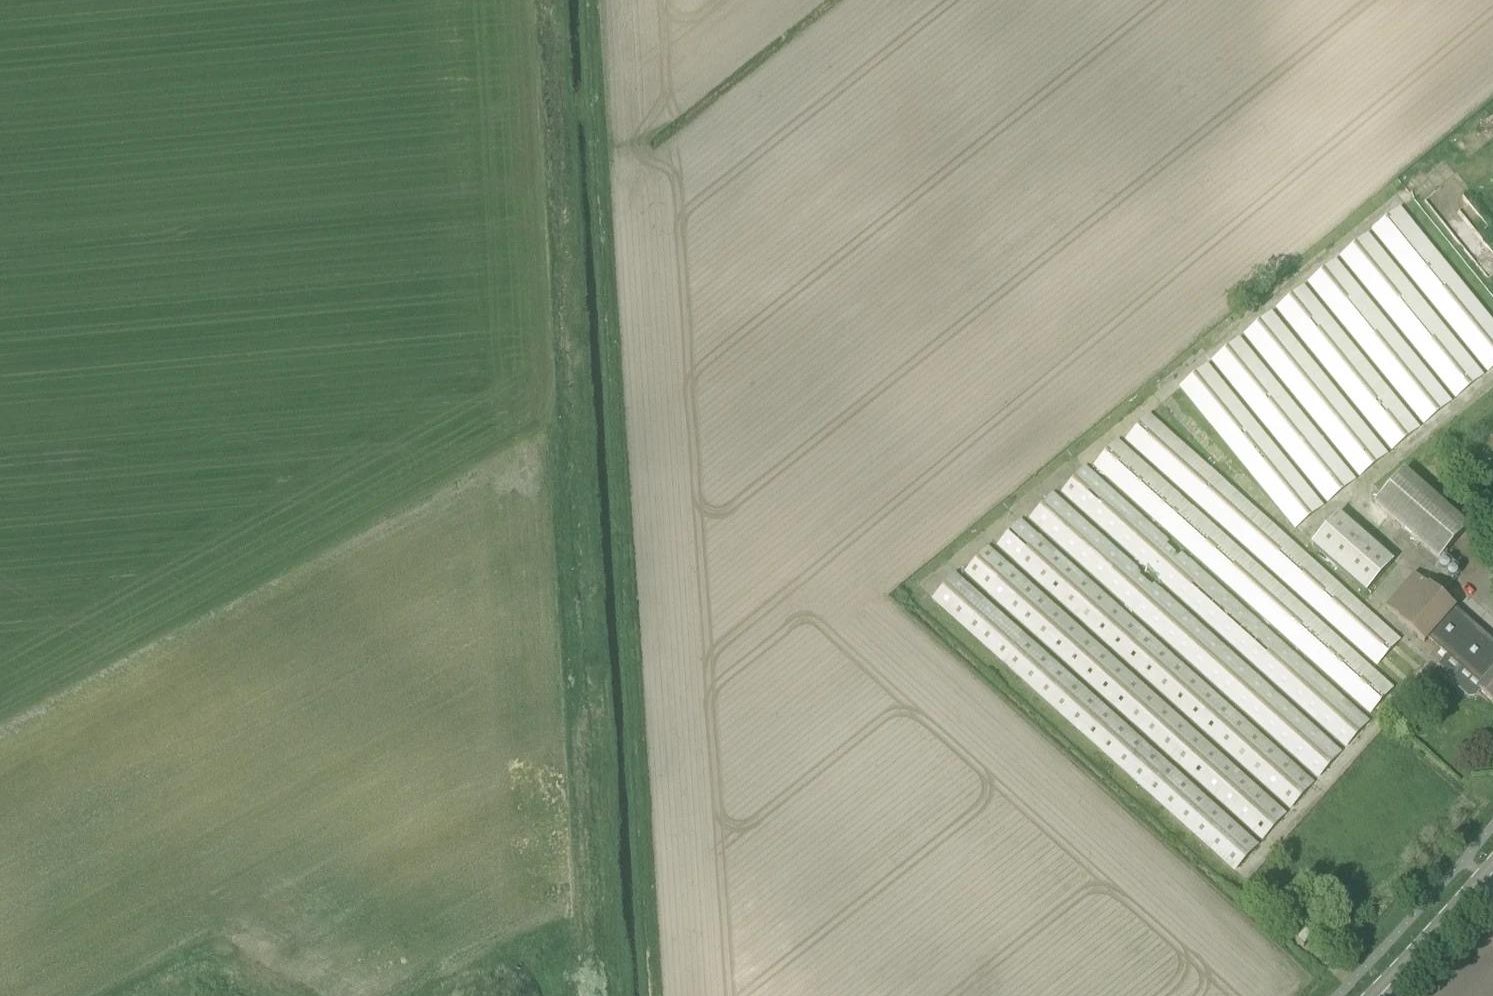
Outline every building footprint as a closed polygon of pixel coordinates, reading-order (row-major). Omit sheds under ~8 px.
[(1492,371),(1492,325),(1404,206),(1174,377),(1286,526),(1492,371)] [(1054,493),(1347,744),(1370,717),(1368,716),(1393,687),(1372,668),(1401,634),(1142,413),(1118,441),(1111,436),(1086,465),(1081,461),(1054,493)] [(1427,492),(1404,471),(1376,503),(1440,560),(1468,528),(1427,492)] [(1394,563),(1339,515),(1312,548),(1366,595),(1394,563)] [(1425,643),(1427,641),(1455,609),(1456,607),(1430,585),(1399,620),(1425,643)] [(1455,609),(1427,641),(1461,669),(1453,679),(1453,685),(1468,699),(1475,698),(1481,692),(1492,702),(1492,642),(1455,609)] [(1304,948),(1313,937),(1305,930),(1296,941),(1304,948)]
